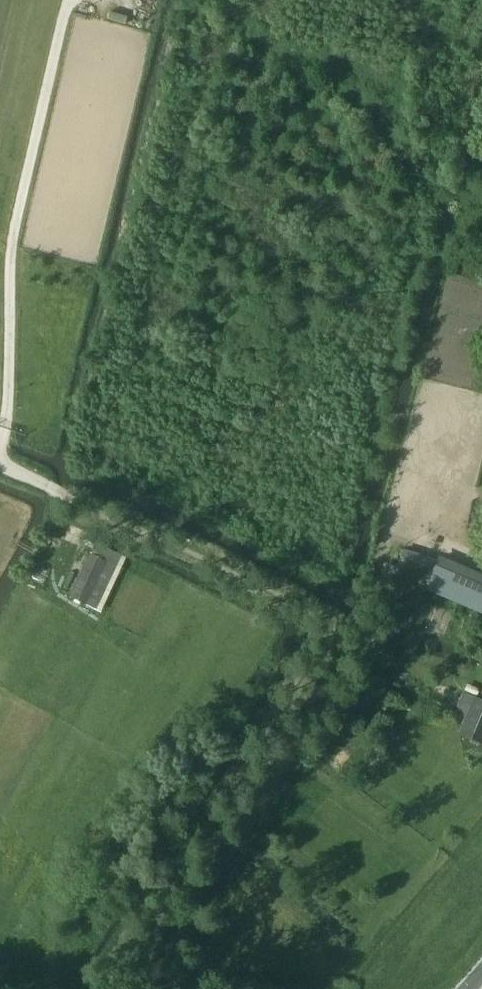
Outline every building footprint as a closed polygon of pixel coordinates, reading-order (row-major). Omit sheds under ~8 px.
[(93,543),(69,597),(97,609),(121,556),(93,543)] [(425,588),(481,612),(481,576),(439,557),(438,560),(425,588)] [(476,697),(463,692),(451,719),(464,725),(460,734),(481,744),(481,743),(481,700),(476,697)]
